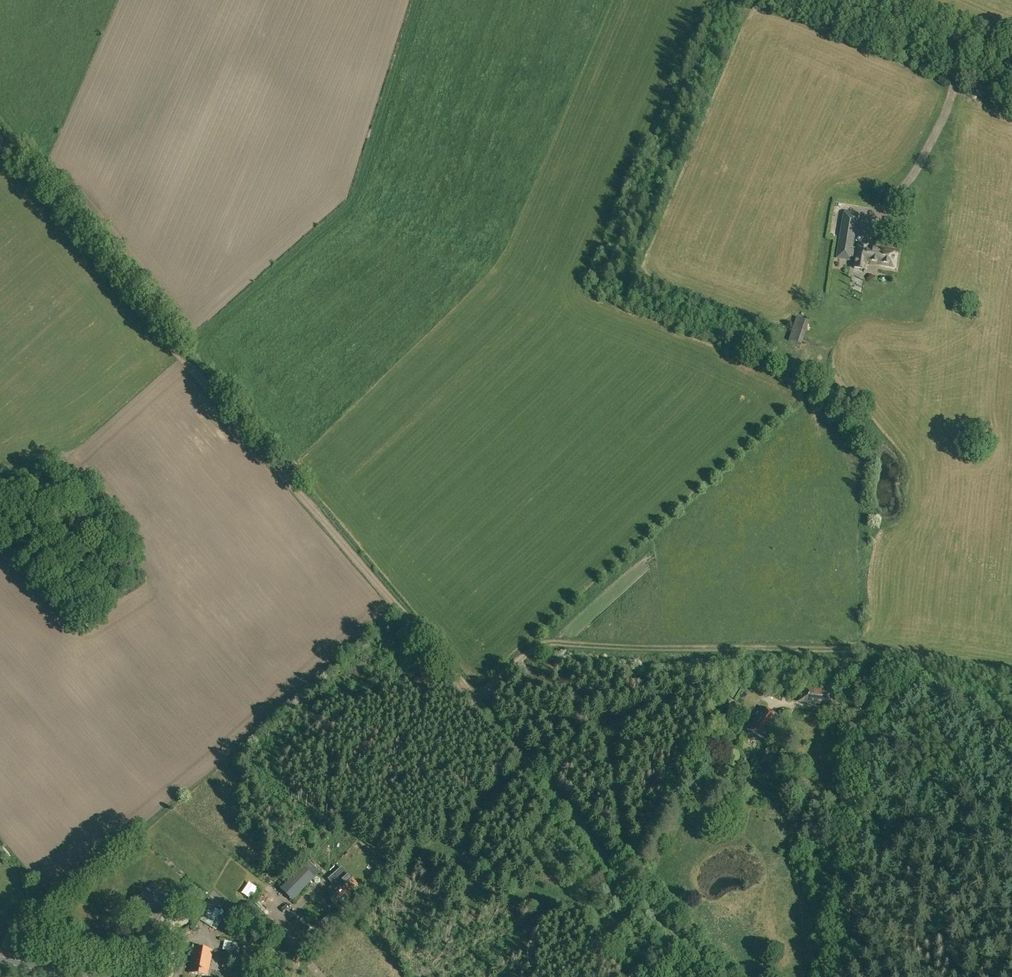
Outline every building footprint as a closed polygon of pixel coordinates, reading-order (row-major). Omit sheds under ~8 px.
[(854,268),(865,270),(866,262),(869,263),(870,264),(877,265),(878,264),(894,267),(897,253),(857,247),(857,249),(851,248),(856,220),(844,218),(837,258),(838,258),(839,252),(850,254),(849,257),(856,259),(854,268)] [(789,341),(802,345),(810,322),(796,317),(789,341)] [(807,687),(799,700),(798,703),(833,706),(834,690),(807,687)] [(747,729),(766,740),(780,718),(761,706),(747,729)] [(279,890),(292,902),(315,878),(314,877),(320,871),(308,860),(279,890)] [(328,890),(339,902),(357,885),(344,870),(336,877),(339,880),(328,890)] [(189,901),(197,906),(204,895),(195,890),(195,891),(192,890),(190,894),(192,896),(189,901)] [(154,914),(162,916),(168,898),(161,895),(160,898),(141,891),(136,907),(143,910),(144,907),(155,911),(154,914)] [(189,929),(193,932),(200,920),(215,929),(221,920),(216,917),(218,914),(219,912),(205,902),(201,909),(189,929)] [(189,973),(208,976),(213,950),(193,947),(189,973)] [(221,960),(234,963),(236,953),(223,950),(221,960)]
